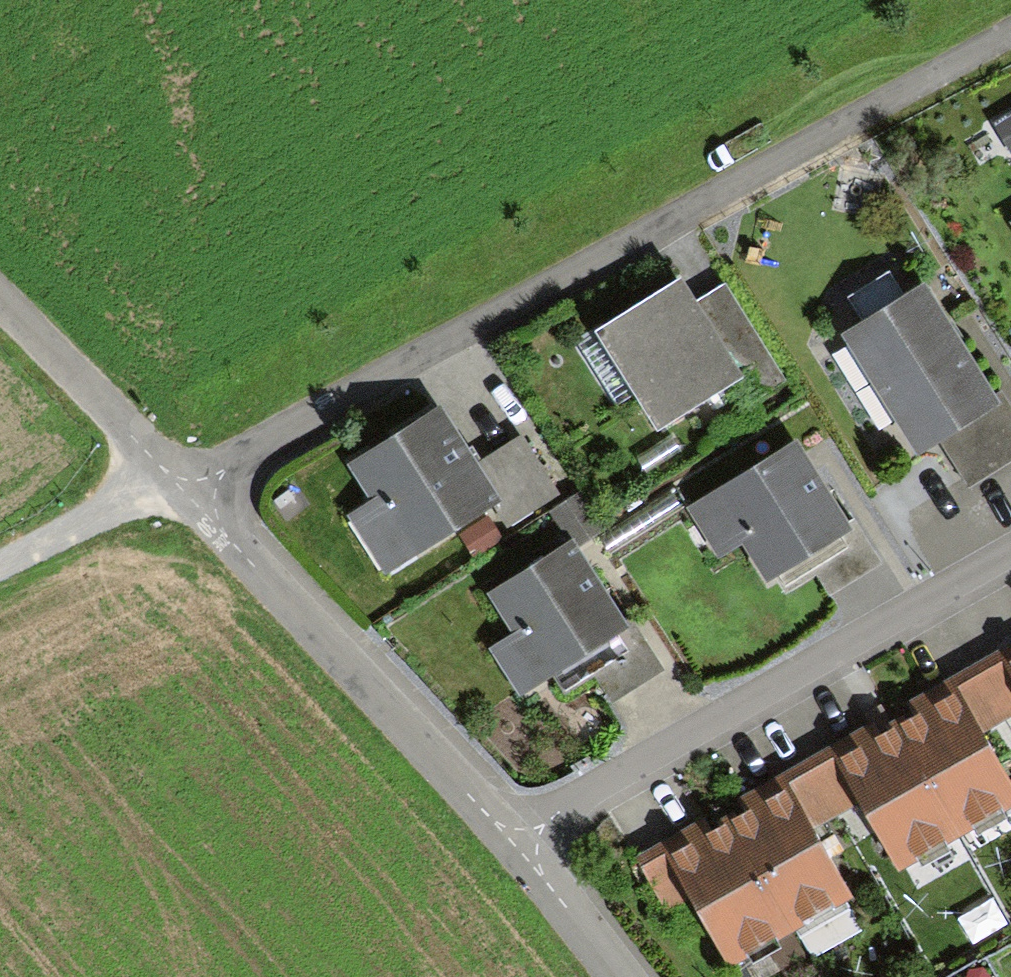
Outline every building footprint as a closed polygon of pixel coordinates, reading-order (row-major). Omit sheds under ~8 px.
[(996,120),(1010,145),(1010,111),(996,120)] [(678,289),(602,336),(606,343),(586,357),(620,410),(641,398),(661,430),(737,384),(691,311),(678,289)] [(724,291),(691,311),(737,384),(751,407),(784,387),(724,291)] [(921,448),(940,438),(969,489),(1010,462),(1010,415),(999,396),(986,404),(920,297),(853,338),(921,448)] [(433,418),(355,469),(378,504),(410,554),(489,505),(473,480),(433,418)] [(473,480),(489,505),(506,530),(556,498),(524,448),(473,480)] [(791,451),(720,494),(751,543),(771,576),(841,533),(791,451)] [(751,543),(720,494),(688,513),(719,561),(751,543)] [(410,554),(378,504),(351,521),(383,571),(410,554)] [(853,525),(841,533),(771,576),(784,597),(815,579),(827,599),(879,567),(853,525)] [(518,634),(545,676),(619,629),(567,550),(494,597),(518,634)] [(630,621),(619,629),(545,676),(561,701),(593,679),(610,705),(662,672),(630,621)] [(545,676),(518,634),(489,653),(517,695),(545,676)] [(1009,670),(1003,659),(977,673),(1004,719),(1010,716),(1010,669),(1009,670)] [(957,837),(1010,806),(1010,791),(979,733),(1004,719),(977,673),(949,689),(955,699),(932,713),(898,732),(957,837)] [(897,872),(957,837),(898,732),(872,747),(839,765),(833,754),(806,770),(833,815),(857,802),(897,872)] [(729,828),(789,932),(793,930),(808,957),(857,928),(842,902),(849,898),(809,829),(833,815),(806,770),(781,784),(788,794),(759,811),(729,828)] [(727,967),(789,932),(729,828),(706,841),(671,861),(664,849),(637,864),(666,913),(689,900),(727,967)]
